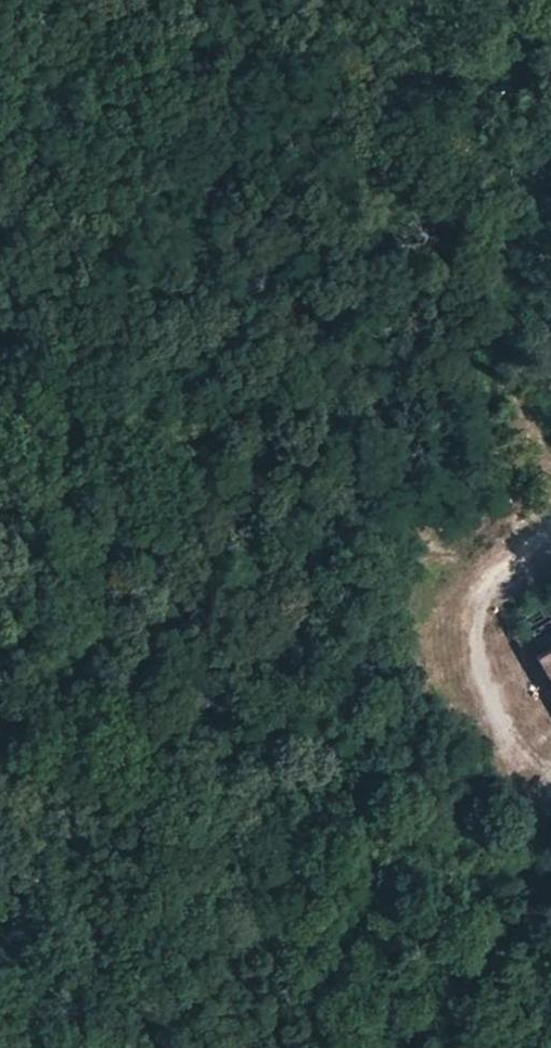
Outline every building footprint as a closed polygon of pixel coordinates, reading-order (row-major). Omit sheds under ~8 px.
[(536,657),(550,683),(550,647),(536,657)]
